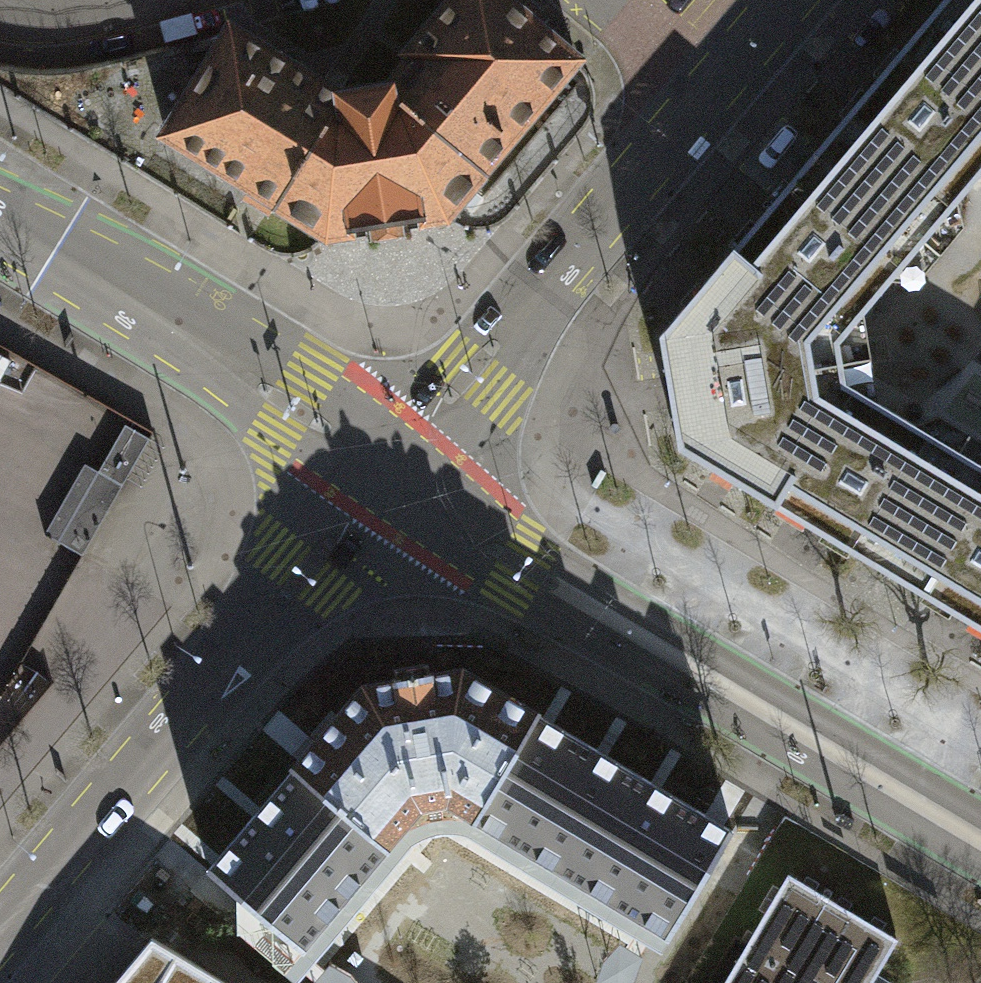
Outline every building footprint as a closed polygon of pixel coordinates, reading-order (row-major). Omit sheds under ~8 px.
[(338,96),(230,30),(164,136),(260,195),(325,236),(446,217),(484,172),(482,171),(576,60),(504,0),(453,0),(408,54),(414,59),(390,88),(338,96)] [(926,20),(980,66),(980,0),(943,0),(926,20)] [(926,20),(815,150),(925,242),(980,175),(980,66),(926,20)] [(925,242),(815,150),(706,280),(783,344),(787,372),(842,362),(839,343),(925,242)] [(783,344),(706,280),(658,336),(677,448),(739,486),(792,398),(787,372),(783,344)] [(27,367),(0,347),(0,403),(27,367)] [(887,572),(959,450),(846,383),(842,362),(787,372),(792,398),(739,486),(887,572)] [(84,463),(44,534),(82,556),(150,438),(125,424),(98,471),(84,463)] [(959,450),(887,572),(980,629),(980,463),(959,450)] [(291,770),(383,847),(420,803),(447,798),(475,816),(537,713),(462,669),(361,685),(291,770)] [(732,830),(537,713),(475,816),(472,819),(457,816),(435,816),(439,830),(456,830),(469,833),(662,948),(732,830)] [(439,830),(435,816),(416,823),(399,832),(385,848),(383,847),(291,770),(206,871),(235,894),(237,928),(295,980),(314,957),(402,852),(415,839),(439,830)] [(897,938),(788,874),(723,982),(871,982),(897,938)] [(112,982),(229,982),(151,936),(112,982)]
